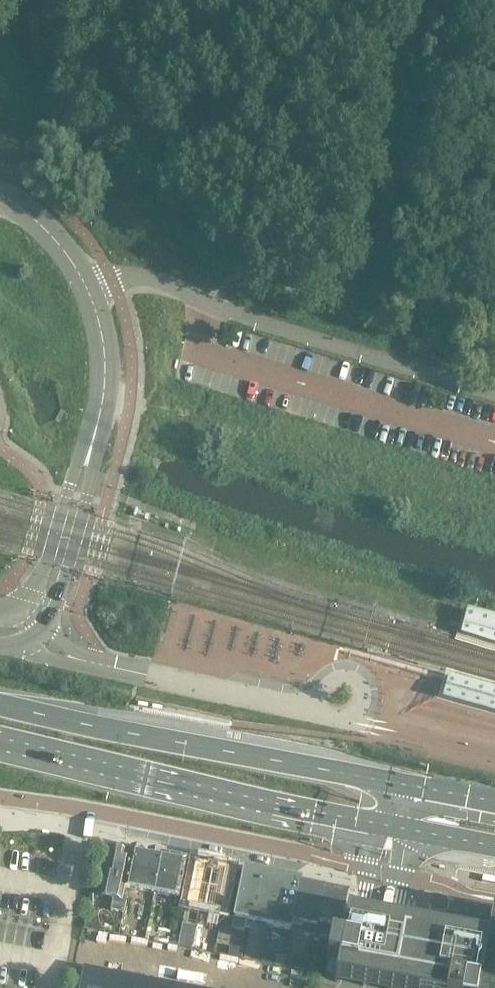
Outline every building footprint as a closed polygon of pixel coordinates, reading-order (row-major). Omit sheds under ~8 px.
[(470,640),(494,646),(494,617),(478,612),(470,640)] [(469,705),(494,712),(494,680),(478,675),(469,705)] [(130,854),(124,888),(141,891),(154,893),(161,854),(161,853),(149,850),(149,852),(141,850),(141,849),(132,847),(130,854)] [(106,869),(100,897),(113,900),(111,910),(124,913),(126,903),(122,902),(124,888),(130,854),(112,850),(108,870),(106,869)] [(161,854),(154,893),(179,898),(187,859),(161,854)] [(186,904),(223,911),(231,867),(195,860),(186,904)] [(255,924),(265,874),(243,869),(232,927),(244,930),(244,927),(254,929),(256,924),(255,924)] [(275,928),(286,878),(265,874),(255,924),(256,924),(275,928)] [(296,933),(305,886),(300,885),(300,881),(286,878),(275,928),(296,933)] [(316,941),(326,890),(305,886),(296,933),(314,936),(313,941),(316,941)] [(326,890),(316,941),(319,942),(319,937),(327,939),(329,926),(340,928),(348,894),(326,890)] [(330,940),(326,962),(338,964),(334,981),(353,984),(373,987),(494,987),(494,914),(492,913),(487,940),(412,926),(391,923),(364,918),(347,915),(341,942),(330,940)] [(168,954),(168,953),(170,944),(155,941),(153,951),(168,954)] [(226,957),(224,968),(239,970),(241,960),(227,957),(226,957)] [(133,973),(135,963),(115,959),(112,969),(133,973)] [(273,977),(274,973),(275,967),(260,964),(258,974),(273,977)] [(84,967),(80,987),(192,987),(84,967)] [(305,973),(290,970),(288,979),(303,983),(305,973)]
